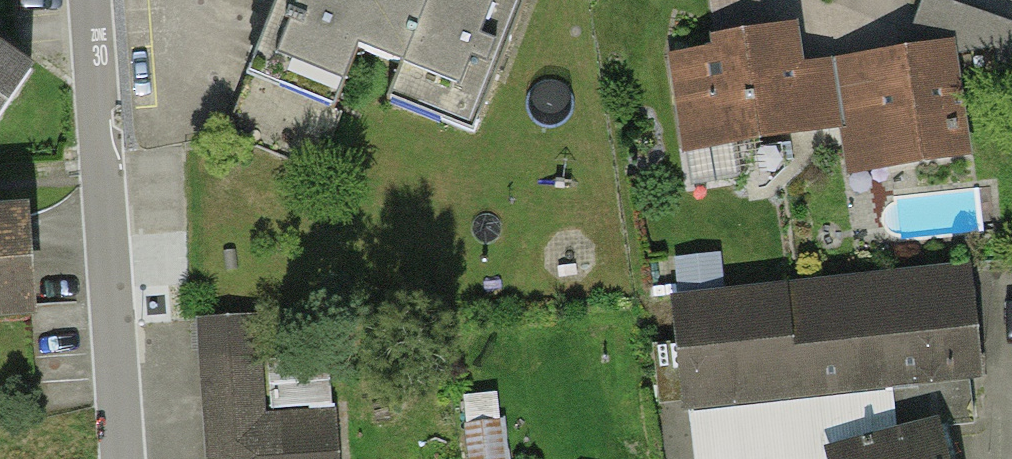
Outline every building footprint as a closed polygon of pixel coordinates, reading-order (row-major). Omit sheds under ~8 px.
[(253,63),(339,96),(358,48),(400,64),(390,88),(480,123),(529,0),(427,0),(426,3),(417,0),(278,0),(253,63)] [(750,0),(714,0),(718,25),(753,19),(750,0)] [(867,56),(885,166),(961,154),(946,53),(997,45),(1000,70),(1011,68),(1011,26),(942,0),(924,0),(906,51),(867,56)] [(797,68),(790,28),(740,36),(742,47),(674,58),(694,182),(736,175),(730,142),(806,129),(797,68)] [(31,71),(0,50),(0,117),(31,71)] [(867,56),(797,68),(806,129),(845,123),(853,171),(885,166),(867,56)] [(23,215),(0,216),(0,307),(29,305),(23,215)] [(678,260),(682,294),(720,289),(716,256),(678,260)] [(678,302),(682,341),(651,343),(660,402),(690,400),(697,458),(803,458),(834,456),(947,425),(973,422),(956,270),(678,302)] [(203,321),(211,458),(339,458),(336,410),(264,414),(258,318),(203,321)] [(496,421),(468,425),(473,458),(501,458),(496,421)] [(835,458),(956,458),(947,425),(834,456),(835,458)]
